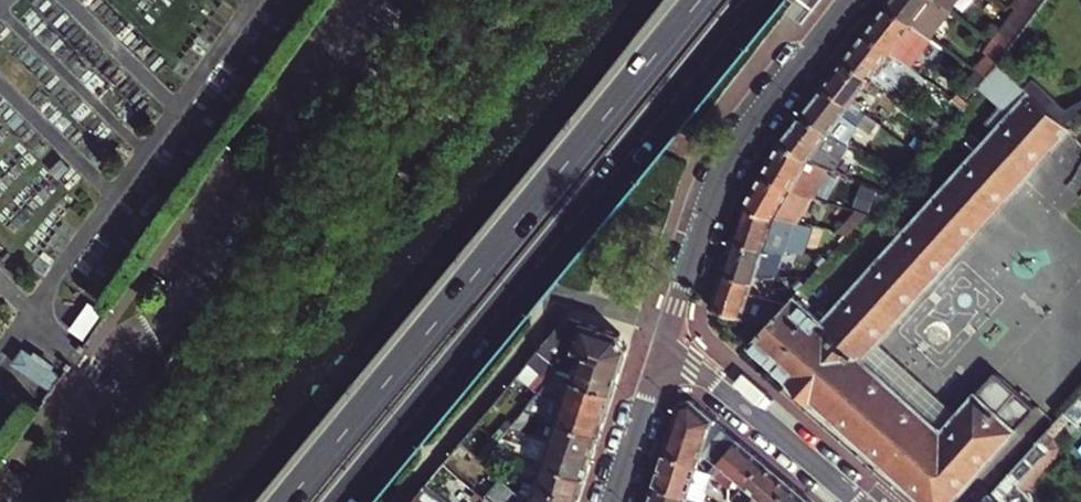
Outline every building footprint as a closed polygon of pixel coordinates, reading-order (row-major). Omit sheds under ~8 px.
[(948,8),(938,0),(891,0),(888,4),(927,35),(948,8)] [(1047,0),(1024,0),(1015,11),(1030,22),(1047,0)] [(930,38),(927,35),(888,4),(867,31),(893,52),(910,65),(930,38)] [(1030,22),(1015,11),(999,31),(1014,43),(1030,22)] [(846,58),(872,78),(893,52),(867,31),(846,58)] [(1014,43),(999,31),(996,35),(983,52),(998,63),(1014,43)] [(825,86),(850,106),(872,78),(846,58),(825,86)] [(862,360),(1069,129),(1064,124),(1024,87),(998,63),(985,81),(979,87),(1009,114),(821,323),(792,297),(784,306),(774,317),(765,326),(748,345),(788,381),(787,382),(812,404),(813,403),(924,501),(952,501),(1036,408),(999,375),(998,374),(997,374),(996,373),(995,374),(994,374),(993,375),(942,431),(862,360)] [(906,85),(911,89),(918,81),(913,77),(906,85)] [(1064,109),(1031,79),(1024,87),(1064,124),(1080,115),(1080,100),(1064,109)] [(803,112),(829,132),(850,106),(825,86),(803,112)] [(888,122),(895,113),(878,100),(870,109),(888,122)] [(866,115),(870,109),(860,101),(854,109),(858,112),(860,110),(866,115)] [(855,116),(861,121),(866,115),(860,110),(858,112),(855,116)] [(830,170),(850,144),(830,133),(829,132),(803,112),(783,139),(782,140),(808,160),(818,164),(830,170)] [(763,173),(791,189),(808,160),(782,140),(763,173)] [(833,186),(842,175),(830,170),(818,164),(812,172),(833,186)] [(744,208),(775,218),(791,189),(763,173),(744,208)] [(1080,240),(1080,195),(1058,220),(1080,240)] [(773,248),(780,251),(790,221),(775,218),(744,208),(743,208),(733,240),(764,251),(772,251),(773,248)] [(797,223),(815,226),(817,216),(800,212),(797,223)] [(722,273),(753,283),(764,251),(733,240),(722,273)] [(779,262),(780,259),(783,252),(782,252),(780,251),(773,248),(772,251),(769,259),(779,262)] [(780,259),(787,261),(789,254),(783,252),(780,259)] [(750,294),(753,283),(722,273),(714,298),(711,307),(742,317),(757,322),(758,320),(765,326),(774,317),(784,306),(774,303),(750,294)] [(557,372),(615,391),(628,350),(629,349),(622,333),(567,316),(539,349),(548,357),(561,368),(557,372)] [(53,390),(63,376),(25,349),(15,363),(53,390)] [(529,361),(538,369),(548,357),(539,349),(529,361)] [(551,394),(608,412),(615,391),(557,372),(542,391),(550,393),(551,394)] [(526,409),(535,412),(550,393),(542,391),(526,409)] [(559,420),(601,433),(608,412),(551,394),(547,404),(562,409),(559,420)] [(1032,501),(1032,500),(1031,498),(1030,496),(1025,491),(1064,447),(1057,441),(1080,414),(1080,398),(1079,396),(1036,443),(1037,444),(992,495),(990,493),(982,501),(1033,501),(1032,501)] [(717,465),(738,441),(690,401),(679,403),(664,451),(700,463),(701,459),(703,453),(717,465)] [(534,434),(594,454),(601,433),(559,420),(535,412),(526,409),(511,427),(534,434)] [(520,453),(588,475),(594,454),(534,434),(530,446),(502,438),(495,445),(520,453)] [(744,488),(765,464),(738,441),(717,465),(712,472),(711,473),(715,477),(729,489),(736,481),(744,488)] [(707,501),(715,477),(711,473),(712,472),(705,467),(705,468),(699,466),(700,463),(664,451),(653,485),(707,501)] [(520,476),(581,496),(588,475),(520,453),(518,460),(525,462),(520,476)] [(510,483),(513,474),(488,454),(483,459),(504,477),(510,483)] [(705,468),(705,467),(707,462),(701,459),(700,463),(699,466),(705,468)] [(513,474),(520,476),(525,462),(518,460),(513,474)] [(791,486),(765,464),(744,488),(755,497),(751,501),(778,501),(791,486)] [(531,501),(579,501),(581,496),(520,476),(513,474),(510,483),(531,501)] [(510,483),(504,477),(488,495),(495,501),(531,501),(510,483)] [(426,483),(410,501),(448,501),(426,483)] [(707,501),(653,485),(648,501),(711,501),(707,501)] [(791,486),(778,501),(810,501),(791,486)]
